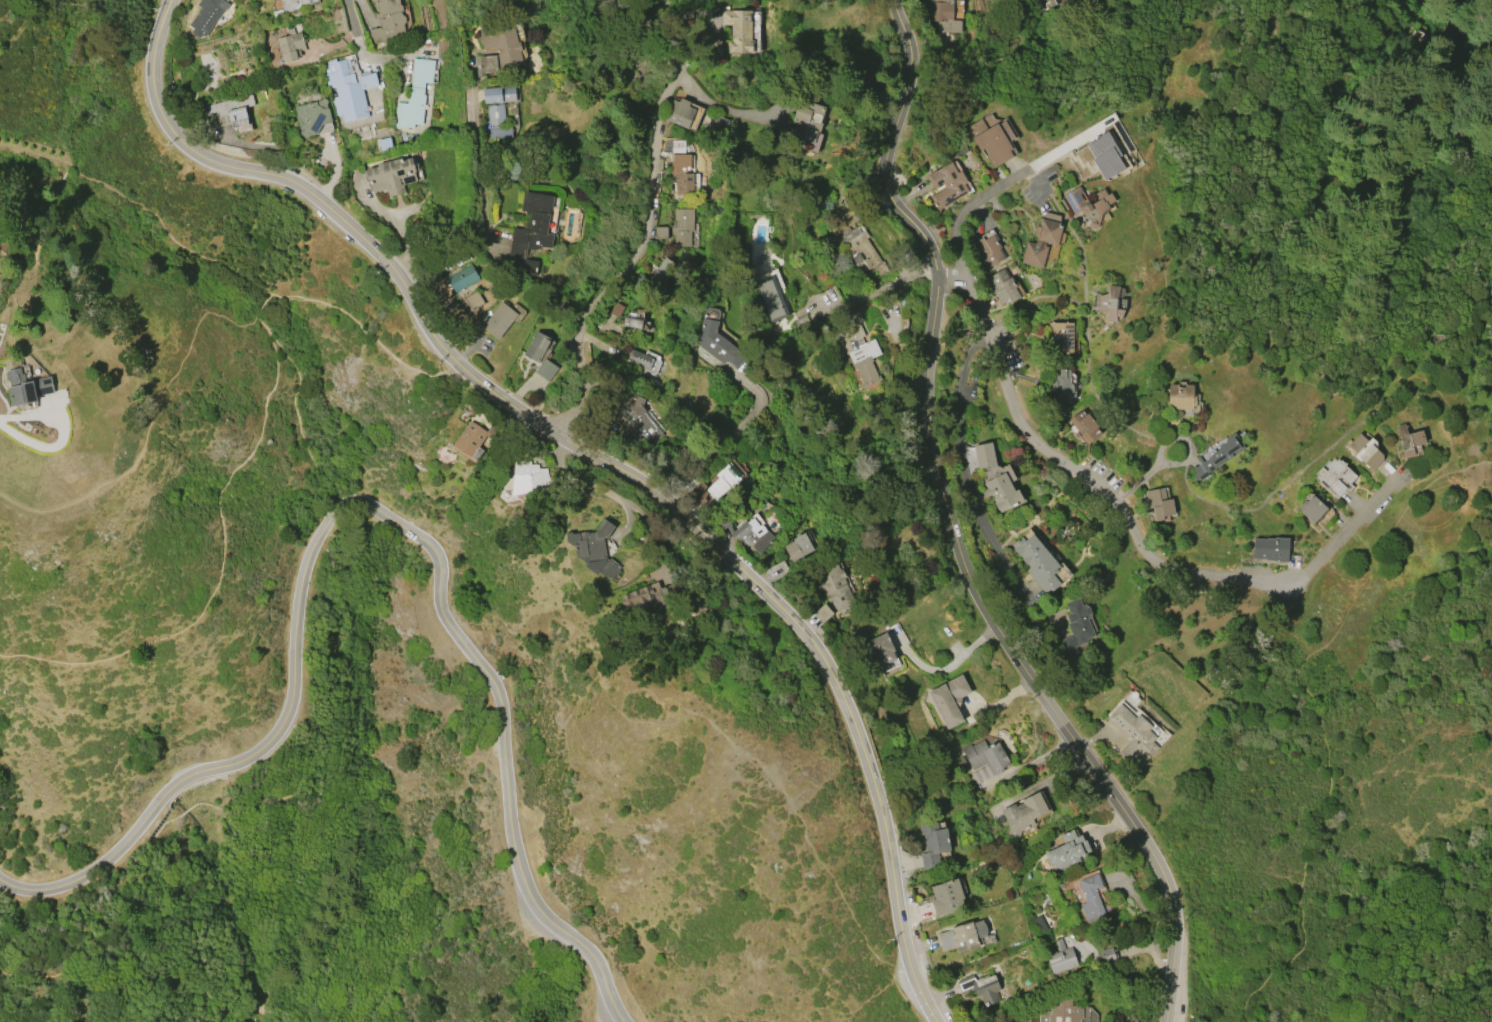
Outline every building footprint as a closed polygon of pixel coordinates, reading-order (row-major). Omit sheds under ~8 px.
[(197,5),(200,0),(228,0),(227,2),(230,4),(225,11),(223,10),(204,36),(201,34),(199,37),(191,32),(193,28),(189,25),(201,8),(197,5)] [(283,13),(279,0),(318,0),(319,2),(283,13)] [(377,2),(377,0),(396,0),(397,4),(404,7),(406,21),(404,25),(406,38),(370,44),(368,30),(380,27),(379,22),(378,23),(377,16),(378,16),(376,2),(377,2)] [(929,2),(929,0),(953,0),(952,20),(961,20),(960,32),(947,32),(947,35),(936,35),(937,21),(927,21),(928,2),(929,2)] [(1038,12),(1032,0),(1059,0),(1060,2),(1056,5),(1055,2),(1046,7),(1046,8),(1038,12)] [(721,25),(721,11),(751,10),(751,41),(753,41),(753,53),(726,53),(726,41),(730,41),(730,25),(721,25)] [(483,49),(478,31),(512,23),(517,41),(519,41),(522,50),(519,51),(523,66),(498,73),(481,74),(478,56),(495,55),(493,46),(483,49)] [(283,62),(276,38),(288,35),(287,30),(293,28),(294,33),(300,32),(305,49),(299,50),(301,56),(297,57),(297,59),(283,62)] [(368,116),(342,122),(340,114),(333,116),(329,98),(335,97),(333,88),(329,89),(328,86),(326,86),(322,65),(326,64),(325,61),(334,59),(335,61),(348,58),(349,63),(352,62),(351,61),(355,60),(357,69),(358,69),(359,74),(369,72),(369,74),(374,73),(377,85),(362,89),(368,116)] [(413,59),(434,61),(431,83),(425,83),(424,94),(425,95),(422,125),(413,124),(413,128),(394,126),(397,102),(407,103),(407,96),(409,96),(413,59)] [(514,102),(483,103),(482,88),(513,86),(514,102)] [(206,106),(251,95),(254,105),(245,108),(247,118),(246,119),(247,125),(250,124),(251,131),(238,134),(236,127),(233,128),(231,122),(230,122),(228,114),(216,117),(215,112),(206,115),(207,111),(206,106)] [(663,119),(671,98),(678,101),(680,97),(690,101),(688,106),(696,109),(688,129),(663,119)] [(333,130),(309,136),(307,138),(305,138),(300,135),(299,133),(300,131),(294,107),(320,100),(320,98),(323,98),(329,101),(327,105),(333,130)] [(821,124),(819,132),(817,131),(816,133),(822,135),(816,153),(788,144),(794,125),(790,124),(797,100),(811,105),(811,103),(824,107),(819,123),(821,124)] [(512,137),(489,140),(488,129),(486,129),(485,124),(487,124),(486,105),(502,104),(504,126),(511,125),(512,137)] [(729,120),(722,134),(710,128),(717,114),(729,120)] [(965,127),(980,119),(986,129),(996,123),(1011,149),(1008,151),(1012,157),(992,168),(984,155),(988,153),(985,148),(979,151),(965,127)] [(1126,168),(1107,132),(1085,144),(1104,180),(1126,168)] [(392,148),(380,151),(378,140),(390,137),(392,148)] [(692,173),(692,195),(675,195),(675,181),(670,181),(670,154),(689,154),(689,170),(683,170),(683,173),(692,173)] [(410,158),(413,158),(416,171),(414,171),(416,181),(402,185),(405,193),(389,197),(387,189),(373,192),(371,183),(369,183),(366,170),(378,167),(377,164),(400,158),(400,160),(410,158)] [(968,192),(937,211),(928,196),(944,187),(943,185),(934,190),(926,176),(935,170),(935,171),(950,162),(957,173),(960,171),(966,182),(963,184),(968,192)] [(1078,186),(1082,192),(1079,194),(1085,205),(1088,203),(1089,205),(1099,199),(1095,193),(1103,189),(1106,195),(1110,193),(1114,201),(1107,205),(1109,209),(1101,214),(1097,227),(1094,229),(1089,227),(1087,224),(1088,223),(1087,222),(1089,221),(1085,214),(1082,215),(1080,211),(1073,215),(1062,196),(1078,186)] [(522,192),(553,196),(551,210),(549,209),(546,234),(552,235),(550,249),(540,247),(539,249),(534,249),(533,250),(526,249),(524,260),(537,262),(535,276),(505,271),(511,228),(521,230),(524,213),(519,212),(522,192)] [(690,246),(673,246),(674,234),(669,234),(669,222),(674,222),(674,209),(692,209),(692,232),(690,232),(690,246)] [(1040,218),(1062,224),(1057,245),(1045,243),(1044,246),(1047,246),(1042,268),(1021,262),(1026,241),(1035,243),(1036,236),(1032,235),(1035,226),(1038,227),(1040,218)] [(864,230),(868,237),(866,238),(881,262),(867,270),(866,268),(858,274),(850,261),(853,259),(843,243),(841,244),(835,236),(839,234),(838,233),(847,227),(850,231),(860,225),(861,227),(857,229),(860,233),(864,230)] [(1004,259),(985,270),(977,256),(978,255),(971,244),(981,238),(983,240),(992,235),(1000,248),(998,249),(1004,259)] [(648,277),(659,287),(677,267),(666,257),(648,277)] [(479,279),(454,293),(446,277),(470,263),(479,279)] [(984,280),(1003,268),(1008,278),(1011,277),(1016,286),(1015,287),(1020,297),(1010,303),(1008,300),(1001,304),(994,293),(993,293),(984,280)] [(772,275),(780,297),(782,296),(786,305),(784,306),(788,316),(769,323),(753,283),(772,275)] [(1107,285),(1119,286),(1117,309),(1124,309),(1123,315),(1116,314),(1115,322),(1105,321),(1106,311),(1097,310),(1097,307),(1093,307),(1093,296),(1098,296),(1106,293),(1107,285)] [(463,298),(476,290),(483,303),(470,311),(463,298)] [(481,327),(502,301),(517,314),(496,340),(481,327)] [(706,307),(718,310),(718,311),(720,311),(715,333),(746,355),(735,370),(725,362),(723,364),(695,344),(698,339),(704,308),(706,308),(706,307)] [(647,330),(622,325),(625,309),(644,313),(642,321),(649,322),(647,330)] [(1072,322),(1072,352),(1048,352),(1048,322),(1072,322)] [(844,355),(838,341),(850,336),(847,329),(859,324),(864,335),(862,336),(864,343),(874,339),(880,354),(871,358),(872,361),(871,361),(879,381),(863,387),(855,369),(853,369),(851,365),(852,364),(848,353),(844,355)] [(522,354),(535,330),(551,338),(538,362),(522,354)] [(631,349),(652,357),(647,370),(626,362),(631,349)] [(534,373),(548,382),(558,367),(544,358),(534,373)] [(50,376),(53,392),(36,396),(37,402),(11,407),(7,387),(10,387),(9,381),(6,379),(4,373),(6,370),(20,368),(21,374),(24,374),(25,383),(33,381),(33,379),(50,376)] [(1070,403),(1055,403),(1055,377),(1056,377),(1056,369),(1069,369),(1069,377),(1070,377),(1070,382),(1073,385),(1073,392),(1070,394),(1070,403)] [(1169,384),(1177,385),(1177,387),(1184,387),(1184,385),(1192,385),(1192,394),(1195,394),(1195,401),(1195,406),(1192,406),(1192,410),(1167,408),(1168,386),(1169,386),(1169,384)] [(663,435),(650,446),(627,417),(625,419),(619,410),(621,408),(620,406),(624,402),(621,399),(629,393),(644,399),(642,406),(645,411),(644,412),(663,435)] [(1081,409),(1085,414),(1087,413),(1097,426),(1095,427),(1100,433),(1087,443),(1068,419),(1081,409)] [(485,436),(477,447),(483,450),(476,461),(453,445),(470,420),(486,432),(494,420),(510,431),(502,443),(498,440),(495,445),(488,440),(489,439),(485,436)] [(1421,430),(1424,443),(1412,446),(1414,455),(1403,458),(1395,426),(1404,424),(1406,434),(1421,430)] [(1234,432),(1244,448),(1214,468),(1215,469),(1211,472),(1210,471),(1207,473),(1208,475),(1200,480),(1199,478),(1195,481),(1192,477),(1194,471),(1194,468),(1198,465),(1194,458),(1198,455),(1203,462),(1209,457),(1210,455),(1217,450),(1218,447),(1229,440),(1227,437),(1234,432)] [(1382,460),(1372,471),(1358,457),(1359,456),(1348,445),(1359,433),(1382,455),(1382,460)] [(978,468),(973,446),(990,442),(995,465),(978,468)] [(1337,496),(1318,478),(1336,459),(1338,461),(1340,460),(1343,462),(1345,463),(1343,465),(1355,476),(1347,484),(1338,476),(1335,479),(1344,488),(1337,496)] [(513,461),(537,461),(537,468),(546,469),(549,487),(537,488),(534,495),(531,493),(531,491),(511,496),(513,474),(513,461)] [(715,475),(727,464),(738,476),(728,486),(729,487),(715,500),(705,490),(718,478),(715,475)] [(1017,490),(1022,500),(1000,511),(985,482),(1004,473),(1013,491),(1017,490)] [(700,480),(706,487),(703,489),(707,493),(703,497),(704,499),(705,500),(700,505),(688,493),(700,480)] [(1171,499),(1173,514),(1161,516),(1162,520),(1154,521),(1151,508),(1147,509),(1144,492),(1147,492),(1147,490),(1163,488),(1165,500),(1171,499)] [(1326,509),(1312,524),(1298,510),(1303,505),(1301,503),(1304,501),(1305,502),(1310,497),(1311,498),(1313,496),(1326,509)] [(728,533),(739,525),(738,525),(745,519),(747,521),(752,517),(751,515),(755,512),(764,523),(761,525),(765,530),(766,530),(774,537),(758,555),(751,546),(753,544),(751,542),(744,547),(741,542),(737,545),(728,533)] [(588,533),(594,532),(603,518),(614,526),(606,538),(603,538),(606,557),(622,567),(613,581),(598,572),(597,574),(585,566),(587,563),(575,556),(574,547),(566,542),(565,533),(571,532),(572,534),(587,531),(588,533)] [(792,539),(803,532),(813,550),(791,562),(783,546),(793,541),(792,539)] [(1033,534),(1060,567),(1052,574),(1061,584),(1046,596),(1026,571),(1030,567),(1027,564),(1026,565),(1021,558),(1022,558),(1020,555),(1019,556),(1012,548),(1013,548),(1011,545),(1022,537),(1025,540),(1033,534)] [(1287,538),(1287,562),(1275,562),(1275,561),(1265,561),(1265,559),(1252,559),(1252,539),(1265,539),(1265,538),(1287,538)] [(813,574),(836,564),(839,569),(841,568),(845,577),(843,578),(846,584),(845,584),(854,603),(836,612),(831,601),(827,602),(813,574)] [(628,604),(624,594),(657,582),(659,588),(663,587),(667,598),(666,599),(672,617),(669,618),(666,610),(649,616),(644,602),(637,605),(636,601),(628,604)] [(1078,598),(1082,607),(1086,605),(1090,616),(1086,617),(1094,636),(1083,640),(1084,642),(1077,645),(1076,643),(1072,645),(1075,653),(1061,659),(1054,641),(1068,635),(1069,636),(1071,635),(1066,624),(1068,623),(1065,616),(1069,614),(1065,604),(1078,598)] [(813,613),(824,603),(832,613),(821,623),(813,613)] [(895,660),(878,667),(871,651),(864,654),(859,644),(885,632),(894,651),(892,652),(895,660)] [(964,721),(947,730),(928,692),(962,675),(971,692),(961,697),(958,709),(964,721)] [(1137,714),(1151,726),(1148,730),(1155,737),(1151,741),(1157,747),(1154,750),(1151,748),(1145,754),(1148,757),(1141,764),(1140,763),(1138,765),(1133,761),(1130,765),(1117,753),(1129,739),(1106,718),(1119,703),(1134,717),(1137,714)] [(961,749),(970,744),(971,746),(983,739),(987,748),(998,742),(1010,764),(1002,768),(1003,770),(995,775),(994,774),(976,784),(970,774),(988,764),(987,762),(973,770),(961,749)] [(1000,810),(1014,803),(1016,806),(1022,803),(1021,801),(1038,792),(1048,811),(1032,819),(1034,824),(1021,831),(1018,839),(1006,835),(1009,828),(1000,810)] [(945,828),(949,851),(948,851),(949,856),(938,858),(939,866),(922,869),(920,854),(926,853),(922,834),(920,835),(919,825),(936,822),(937,829),(945,828)] [(1072,830),(1075,837),(1081,834),(1084,841),(1079,843),(1083,853),(1076,856),(1078,862),(1053,873),(1045,853),(1063,846),(1059,835),(1072,830)] [(1097,873),(1102,888),(1095,891),(1105,917),(1086,924),(1079,905),(1085,902),(1077,881),(1079,881),(1079,880),(1097,873)] [(930,888),(957,879),(964,899),(961,900),(963,907),(935,917),(930,901),(934,899),(930,888)] [(971,922),(978,947),(957,953),(955,945),(942,949),(937,934),(949,930),(949,928),(971,922)] [(1077,965),(1052,975),(1045,956),(1060,951),(1055,939),(1060,938),(1064,949),(1070,947),(1077,965)] [(1116,960),(1100,965),(1096,951),(1111,947),(1112,950),(1114,949),(1117,957),(1115,958),(1116,960)] [(962,995),(957,981),(972,975),(975,982),(993,975),(1000,990),(998,990),(1002,999),(987,1005),(988,1006),(984,1007),(979,995),(975,997),(973,990),(962,995)] [(1078,1019),(1078,1021),(1047,1021),(1047,1016),(1048,1016),(1049,997),(1070,998),(1070,1005),(1081,1006),(1080,1019),(1078,1019)]
